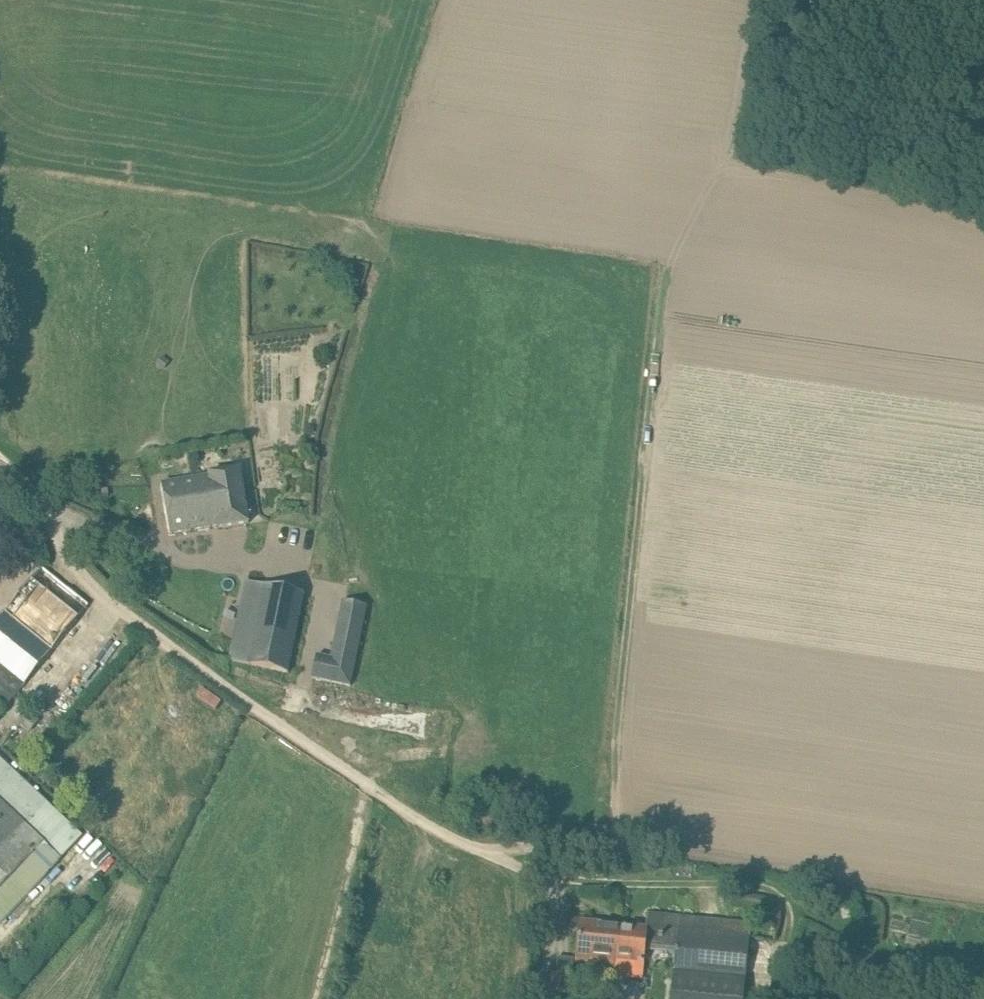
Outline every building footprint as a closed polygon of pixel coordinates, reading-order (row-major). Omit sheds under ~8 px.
[(163,356),(156,365),(163,371),(171,362),(163,356)] [(249,524),(241,469),(211,473),(211,475),(219,528),(219,529),(249,524)] [(171,536),(219,528),(211,475),(162,483),(171,536)] [(25,685),(80,617),(76,613),(85,600),(43,567),(34,579),(33,579),(0,620),(0,703),(6,708),(25,685)] [(231,656),(251,660),(250,663),(290,671),(306,594),(266,585),(254,644),(234,640),(231,656)] [(352,685),(368,606),(344,601),(332,659),(318,656),(313,677),(352,685)] [(109,700),(125,687),(119,679),(102,692),(109,700)] [(28,712),(19,723),(30,732),(39,721),(28,712)] [(1,926),(62,859),(84,836),(0,758),(0,925),(1,926)] [(621,925),(617,965),(615,977),(642,979),(645,951),(675,956),(674,970),(671,998),(744,998),(746,978),(752,922),(647,911),(646,928),(621,925)] [(576,960),(617,965),(621,925),(581,921),(576,960)] [(572,976),(573,959),(556,958),(555,974),(550,974),(548,998),(570,998),(572,976)]
